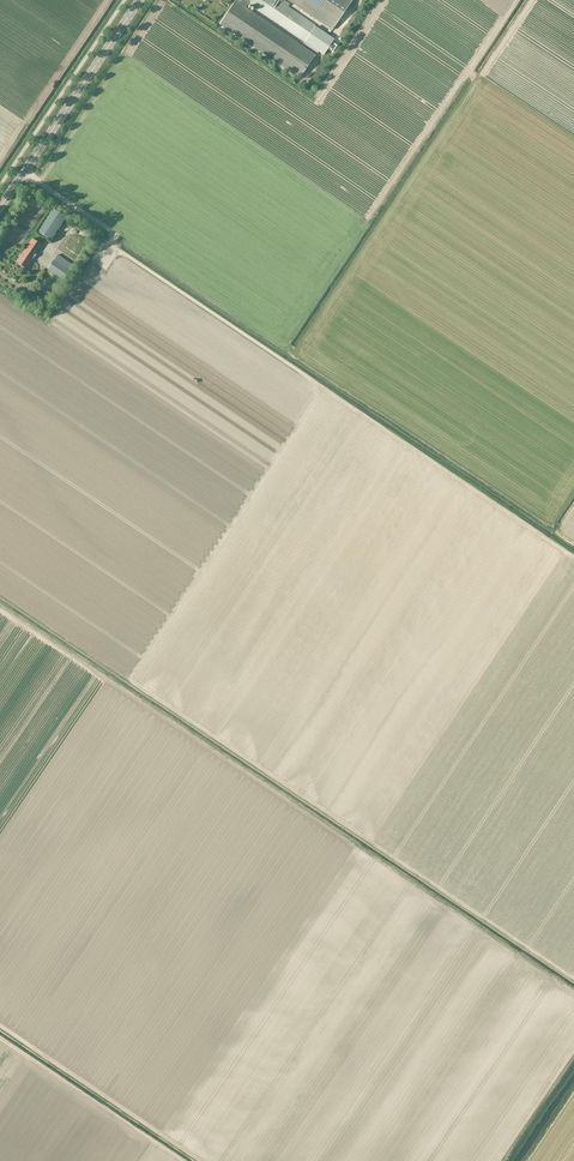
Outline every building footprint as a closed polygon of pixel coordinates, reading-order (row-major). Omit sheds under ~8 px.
[(222,26),(300,79),(317,53),(246,7),(248,4),(305,41),(314,26),(315,25),(278,0),(244,0),(243,0),(239,0),(222,26)] [(332,30),(352,0),(287,0),(332,30)] [(334,40),(314,26),(305,41),(325,54),(334,40)] [(52,209),(37,232),(51,241),(66,218),(52,209)] [(32,239),(16,262),(26,269),(42,246),(32,239)] [(56,257),(47,271),(62,281),(72,267),(56,257)]
